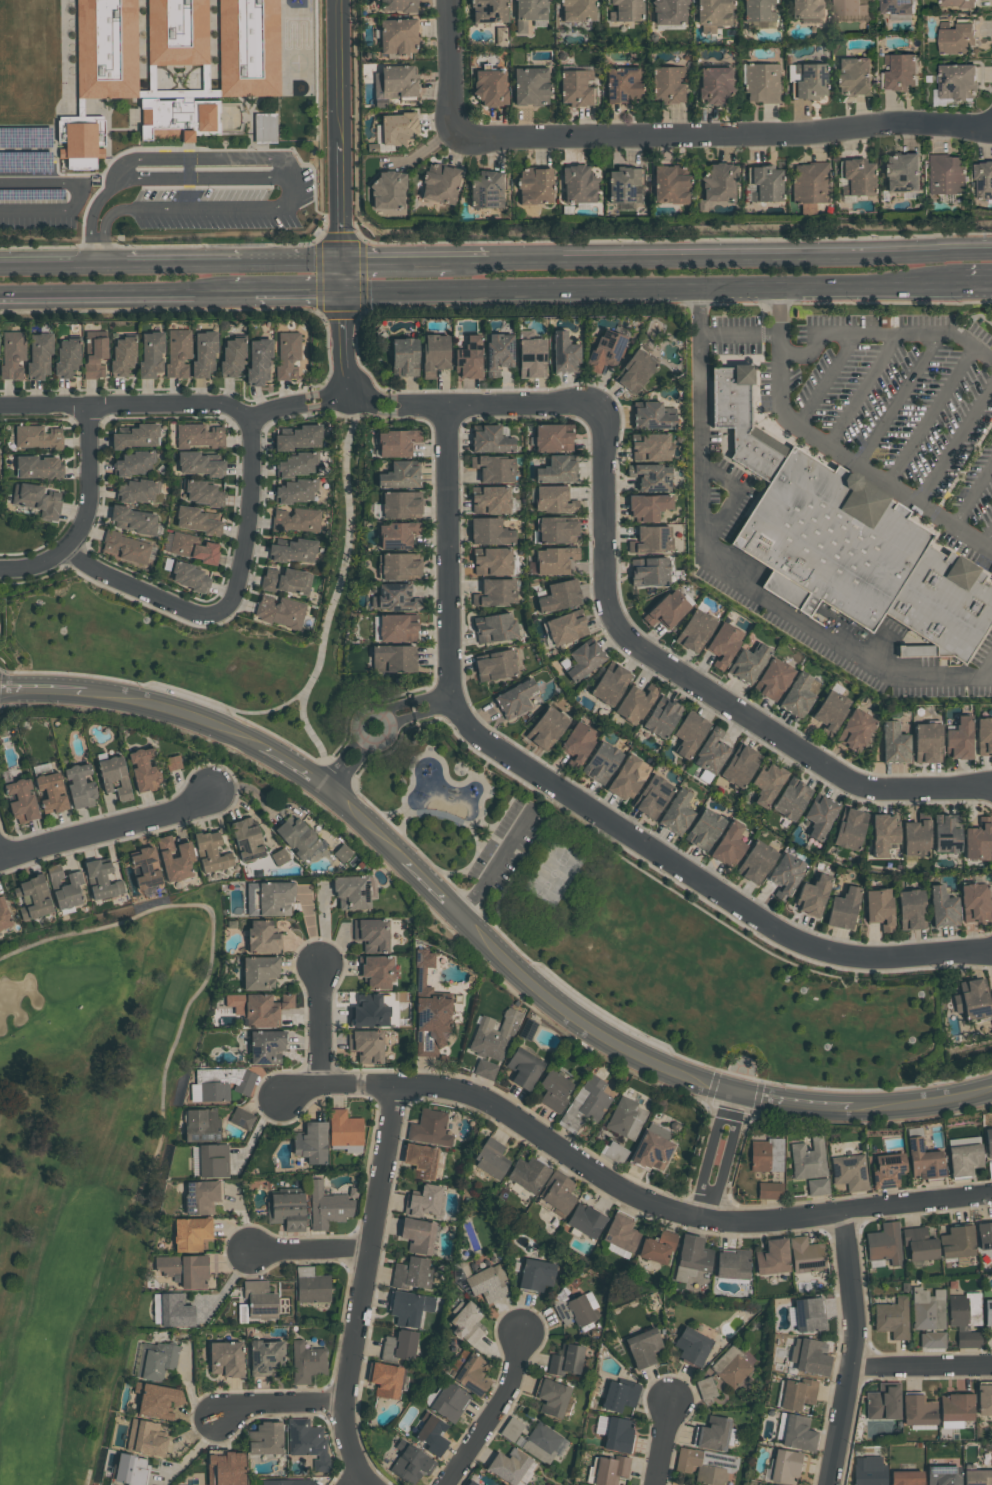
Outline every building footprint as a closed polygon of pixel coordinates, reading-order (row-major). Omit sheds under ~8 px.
[(76,98),(75,0),(136,0),(137,98),(76,98)] [(147,65),(146,0),(207,0),(208,64),(147,65)] [(219,96),(217,0),(278,0),(279,96),(219,96)] [(380,11),(379,0),(416,0),(416,6),(415,6),(415,12),(400,13),(400,11),(380,11)] [(470,7),(470,0),(506,0),(507,22),(472,22),(472,7),(470,7)] [(515,33),(515,0),(547,0),(546,1),(546,19),(525,19),(525,33),(515,33)] [(559,12),(559,0),(594,0),(595,21),(562,22),(562,12),(559,12)] [(606,4),(606,0),(641,0),(641,21),(608,21),(608,12),(616,12),(616,4),(606,4)] [(654,23),(654,0),(688,0),(688,4),(685,5),(685,22),(654,23)] [(697,24),(697,0),(733,0),(733,8),(730,8),(730,23),(697,24)] [(742,20),(742,0),(777,0),(777,3),(770,3),(770,11),(775,11),(775,20),(742,20)] [(790,17),(790,0),(820,0),(821,17),(790,17)] [(834,15),(834,0),(867,0),(867,15),(834,15)] [(880,14),(880,0),(913,0),(913,14),(880,14)] [(940,6),(940,0),(977,0),(975,8),(962,8),(960,5),(940,6)] [(416,19),(416,30),(416,36),(417,36),(417,46),(416,47),(416,53),(408,53),(408,56),(395,56),(395,54),(380,54),(378,20),(416,19)] [(956,23),(974,23),(974,55),(940,55),(939,29),(956,29),(956,23)] [(493,44),(507,44),(508,28),(494,27),(493,44)] [(884,65),(884,55),(917,54),(918,86),(909,86),(909,90),(886,90),(886,71),(891,71),(891,65),(884,65)] [(837,58),(871,58),(872,96),(837,96),(837,86),(834,86),(834,77),(837,77),(837,58)] [(743,64),(778,63),(779,100),(746,101),(746,91),(743,91),(743,64)] [(793,74),(793,63),(824,63),(824,94),(817,94),(817,99),(802,99),(802,97),(789,97),(789,81),(800,81),(800,74),(793,74)] [(938,65),(977,64),(977,93),(976,93),(976,98),(967,98),(967,101),(955,101),(955,98),(939,98),(938,65)] [(380,67),(412,66),(412,74),(417,73),(418,97),(398,98),(398,92),(381,92),(380,67)] [(651,67),(683,67),(684,75),(678,76),(679,82),(682,82),(683,103),(666,103),(666,96),(651,96),(651,67)] [(698,67),(731,67),(731,84),(734,88),(728,94),(724,94),(724,100),(722,100),(722,103),(706,103),(706,95),(695,95),(695,87),(699,87),(698,67)] [(513,69),(546,68),(547,83),(548,83),(549,95),(547,95),(547,104),(541,104),(541,106),(531,106),(531,105),(514,106),(513,69)] [(606,69),(639,68),(639,83),(642,83),(642,92),(639,92),(639,98),(633,98),(633,104),(623,105),(623,103),(606,103),(606,69)] [(474,70),(504,70),(505,90),(507,90),(507,105),(501,105),(501,106),(497,105),(497,106),(481,106),(481,100),(480,102),(471,93),(475,89),(473,87),(473,82),(477,80),(474,80),(474,70)] [(560,103),(559,71),(592,70),(592,79),(586,79),(586,87),(591,86),(591,105),(569,106),(569,103),(560,103)] [(195,132),(195,104),(215,104),(215,132),(195,132)] [(415,112),(415,118),(416,118),(417,136),(404,149),(400,144),(398,146),(396,146),(393,146),(393,145),(381,145),(380,116),(400,115),(400,112),(415,112)] [(253,113),(275,113),(276,143),(254,144),(253,113)] [(63,123),(96,123),(96,158),(63,158),(63,123)] [(885,154),(919,154),(920,191),(886,191),(886,176),(883,176),(883,164),(886,164),(885,154)] [(929,154),(946,154),(946,157),(962,157),(962,166),(964,166),(964,194),(929,194),(929,154)] [(837,160),(848,160),(848,158),(865,158),(865,162),(872,162),(873,193),(839,193),(839,184),(835,184),(835,177),(838,177),(837,160)] [(827,162),(827,202),(791,203),(790,174),(796,174),(796,164),(809,164),(809,162),(827,162)] [(988,162),(991,162),(991,199),(978,199),(977,180),(975,180),(974,164),(981,164),(981,163),(987,163),(988,162)] [(426,171),(428,163),(461,170),(453,206),(420,198),(423,183),(421,182),(424,171),(426,171)] [(728,163),(728,165),(734,165),(734,180),(732,180),(732,201),(703,201),(703,190),(701,189),(701,181),(698,178),(708,169),(708,164),(728,163)] [(651,166),(684,165),(684,175),(687,175),(687,188),(684,188),(684,193),(687,193),(688,202),(651,203),(651,166)] [(772,165),(772,169),(781,169),(781,200),(749,201),(749,191),(756,191),(756,184),(746,184),(745,166),(772,165)] [(561,166),(589,166),(589,171),(590,171),(599,179),(596,184),(596,191),(595,192),(595,203),(564,203),(563,183),(561,183),(561,166)] [(642,168),(642,184),(637,184),(637,193),(643,193),(643,202),(607,203),(606,171),(615,170),(615,166),(636,166),(636,168),(642,168)] [(519,169),(551,168),(552,204),(518,205),(518,185),(516,185),(516,177),(519,177),(519,169)] [(478,170),(497,170),(497,172),(505,172),(505,192),(496,192),(496,197),(503,197),(504,208),(470,208),(470,175),(478,175),(478,170)] [(378,172),(399,172),(399,173),(405,173),(405,189),(403,189),(403,209),(372,209),(371,190),(368,187),(378,177),(378,172)] [(604,328),(626,338),(613,369),(601,364),(597,374),(584,368),(588,361),(585,359),(590,349),(592,350),(598,336),(600,336),(604,328)] [(189,330),(190,359),(184,359),(184,360),(183,361),(182,361),(182,362),(182,365),(187,365),(187,378),(164,378),(164,364),(167,364),(167,331),(189,330)] [(552,330),(566,330),(566,339),(568,339),(568,344),(579,344),(579,362),(578,362),(578,372),(553,372),(552,330)] [(203,332),(216,331),(216,353),(212,353),(212,373),(207,373),(207,378),(192,378),(191,361),(195,361),(195,333),(203,333),(203,332)] [(22,379),(0,380),(0,366),(2,366),(2,332),(24,332),(25,361),(19,361),(19,362),(18,362),(18,363),(17,363),(17,366),(22,366),(22,379)] [(84,332),(106,332),(106,359),(99,359),(99,365),(104,365),(104,378),(96,378),(96,379),(83,379),(83,364),(86,364),(86,356),(84,357),(84,332)] [(149,333),(162,333),(163,353),(159,353),(159,373),(154,374),(154,379),(138,379),(138,362),(141,362),(141,334),(150,334),(149,333)] [(277,333),(298,333),(299,361),(291,361),(291,367),(296,367),(296,380),(274,381),(274,366),(277,366),(277,333)] [(51,334),(51,355),(49,355),(49,363),(42,363),(42,381),(26,381),(26,363),(29,363),(29,336),(38,336),(38,334),(51,334)] [(487,334),(500,334),(500,335),(512,335),(512,365),(495,365),(495,369),(498,369),(498,377),(486,377),(485,342),(487,342),(487,334)] [(437,335),(437,336),(449,336),(449,369),(434,369),(434,366),(432,366),(432,370),(433,370),(433,377),(422,377),(422,344),(424,344),(424,335),(437,335)] [(465,335),(479,335),(480,378),(466,379),(466,377),(459,377),(459,372),(453,372),(453,366),(454,366),(453,349),(463,349),(463,344),(465,344),(465,335)] [(134,337),(134,357),(131,357),(131,368),(125,368),(125,377),(110,377),(110,361),(112,361),(112,347),(114,347),(114,340),(122,340),(122,337),(134,337)] [(244,338),(244,358),(241,358),(241,369),(235,369),(235,378),(220,378),(219,362),(222,362),(222,347),(224,347),(224,341),(232,341),(232,338),(244,338)] [(531,338),(539,338),(539,339),(544,338),(544,378),(518,378),(518,369),(515,369),(515,341),(519,341),(519,339),(531,339),(531,338)] [(78,339),(78,359),(75,359),(75,370),(69,370),(70,379),(54,379),(53,363),(56,363),(56,349),(59,349),(58,342),(66,342),(66,339),(78,339)] [(257,340),(270,339),(271,361),(267,361),(267,381),(262,381),(262,385),(246,385),(245,369),(249,369),(249,341),(257,341),(257,340)] [(417,339),(417,376),(391,378),(391,340),(417,339)] [(636,347),(657,364),(633,395),(615,381),(624,370),(620,367),(636,347)] [(715,367),(754,367),(755,425),(793,449),(771,483),(733,459),(736,453),(736,427),(715,428),(715,367)] [(642,407),(642,402),(661,401),(661,413),(674,413),(674,428),(632,429),(632,407),(642,407)] [(176,425),(204,424),(204,430),(208,433),(208,432),(210,432),(210,427),(222,427),(222,434),(224,434),(224,448),(209,448),(209,446),(187,446),(187,449),(176,449),(176,425)] [(533,425),(562,424),(562,432),(572,432),(572,439),(571,439),(571,450),(558,450),(558,451),(534,451),(534,442),(534,441),(534,440),(534,439),(533,437),(533,425)] [(15,426),(42,425),(42,431),(45,434),(46,434),(46,433),(48,433),(47,429),(60,428),(60,435),(62,435),(62,450),(48,450),(47,447),(15,447),(15,426)] [(137,425),(157,425),(158,437),(156,437),(156,446),(128,446),(128,450),(111,450),(111,434),(129,434),(129,429),(137,429),(137,425)] [(299,426),(320,425),(320,438),(319,438),(319,447),(291,448),(291,451),(274,452),(274,436),(292,436),(291,430),(299,430),(299,426)] [(470,426),(499,425),(499,436),(505,436),(505,438),(514,438),(514,451),(470,452),(470,426)] [(385,430),(418,430),(418,441),(410,442),(410,439),(406,439),(406,442),(409,442),(409,457),(378,457),(378,445),(376,445),(376,433),(385,432),(385,430)] [(630,434),(669,434),(669,460),(631,461),(631,449),(630,449),(630,434)] [(936,535),(874,633),(733,545),(795,447),(936,535)] [(153,450),(154,450),(155,463),(152,463),(152,464),(149,464),(150,472),(143,472),(143,474),(139,474),(129,474),(129,477),(116,477),(116,470),(114,470),(114,461),(121,461),(121,455),(132,455),(132,452),(153,451),(153,450)] [(177,452),(199,452),(199,456),(206,456),(206,462),(224,461),(224,471),(220,471),(220,478),(207,478),(207,474),(179,474),(179,465),(177,465),(177,452)] [(295,453),(315,453),(315,465),(312,465),(312,473),(306,473),(306,476),(292,476),(292,479),(279,479),(279,472),(277,472),(277,462),(284,462),(284,457),(295,457),(295,453)] [(16,456),(37,455),(37,460),(41,460),(41,457),(57,457),(57,460),(58,460),(59,465),(62,465),(62,474),(61,474),(62,479),(59,479),(59,480),(45,481),(45,478),(17,478),(17,469),(16,469),(16,456)] [(548,455),(566,455),(567,461),(575,461),(575,481),(534,482),(534,468),(548,468),(548,455)] [(470,456),(506,456),(506,458),(513,458),(513,471),(512,471),(512,482),(479,482),(479,468),(470,468),(470,456)] [(390,461),(408,461),(408,466),(417,466),(417,487),(376,488),(376,474),(385,474),(385,472),(390,472),(390,461)] [(626,465),(661,464),(661,467),(670,467),(670,480),(669,480),(669,491),(637,492),(637,477),(639,477),(639,474),(634,474),(634,477),(626,477),(626,465)] [(183,478),(186,478),(186,480),(205,481),(205,484),(216,485),(215,491),(223,492),(222,502),(220,502),(220,509),(206,507),(206,504),(192,503),(192,501),(186,500),(187,492),(184,492),(184,491),(182,491),(183,478)] [(156,493),(156,494),(153,493),(152,501),(145,500),(145,503),(131,501),(131,504),(118,502),(119,496),(115,495),(117,485),(121,486),(121,484),(124,484),(124,486),(125,487),(126,481),(137,482),(138,479),(157,482),(158,481),(159,481),(158,493),(156,493)] [(294,480),(315,480),(314,492),(311,492),(311,500),(304,500),(304,502),(290,502),(290,505),(278,504),(278,497),(274,497),(274,488),(278,488),(278,486),(281,486),(281,488),(283,488),(283,482),(294,483),(294,480)] [(19,484),(19,483),(43,487),(42,495),(46,495),(47,491),(60,493),(59,501),(60,501),(58,514),(57,515),(56,521),(39,519),(40,510),(10,504),(14,483),(19,484)] [(533,487),(567,486),(567,496),(566,496),(566,503),(570,503),(570,500),(577,500),(577,502),(577,512),(543,513),(543,511),(534,511),(533,487)] [(480,494),(480,487),(508,487),(509,513),(484,514),(484,510),(471,510),(470,495),(480,494)] [(381,492),(420,492),(420,518),(410,518),(381,519),(381,492)] [(628,496),(671,495),(671,509),(662,509),(662,511),(658,511),(658,522),(634,522),(634,517),(630,517),(630,510),(628,510),(628,496)] [(111,504),(129,507),(128,511),(156,514),(155,523),(156,524),(154,536),(134,534),(134,530),(114,527),(115,521),(109,520),(111,504)] [(177,505),(198,509),(197,513),(205,514),(204,519),(222,522),(219,538),(202,535),(203,532),(175,528),(177,518),(175,518),(177,505)] [(273,510),(286,511),(286,516),(289,516),(289,517),(292,515),(292,509),(319,510),(318,532),(285,530),(285,532),(271,531),(271,518),(273,518),(273,510)] [(537,518),(558,517),(577,517),(577,543),(539,544),(538,532),(537,518)] [(471,518),(500,518),(500,529),(505,529),(505,531),(513,530),(513,544),(471,545),(471,518)] [(407,522),(422,522),(422,534),(414,534),(413,531),(410,531),(410,534),(412,534),(412,549),(381,549),(381,537),(379,537),(380,532),(378,532),(378,526),(388,525),(388,523),(407,523),(407,522)] [(636,527),(669,526),(670,551),(662,551),(662,553),(626,553),(626,541),(633,541),(633,544),(640,544),(640,541),(636,541),(636,527)] [(106,529),(119,533),(119,536),(151,544),(145,566),(118,558),(120,553),(119,550),(114,549),(113,553),(101,550),(103,543),(102,543),(106,529)] [(172,531),(200,538),(199,544),(201,547),(202,547),(203,542),(218,545),(216,552),(217,552),(214,566),(200,563),(201,560),(168,552),(172,531)] [(286,547),(287,542),(295,543),(295,539),(316,542),(315,555),(313,555),(312,563),(284,560),(284,563),(270,561),(270,560),(267,559),(269,545),(286,547)] [(931,545),(991,583),(991,625),(967,665),(887,615),(931,545)] [(542,549),(571,548),(571,547),(578,547),(578,559),(570,559),(570,557),(567,557),(567,560),(568,560),(568,570),(567,570),(567,575),(535,575),(527,575),(527,562),(534,562),(533,551),(542,551),(542,549)] [(472,548),(510,548),(510,575),(473,575),(473,564),(472,564),(472,548)] [(420,553),(420,579),(381,580),(381,554),(420,553)] [(629,559),(667,557),(668,583),(631,585),(629,559)] [(174,559),(173,561),(193,565),(192,568),(203,571),(202,577),(203,577),(203,575),(207,576),(206,578),(210,579),(207,588),(204,587),(203,594),(190,591),(191,588),(177,585),(178,582),(171,581),(173,573),(171,572),(171,571),(169,571),(171,558),(174,559)] [(265,568),(277,570),(276,574),(278,574),(278,575),(282,576),(283,568),(307,572),(307,573),(311,575),(308,595),(275,590),(274,593),(258,589),(262,575),(264,575),(265,568)] [(546,585),(575,579),(580,604),(539,614),(535,600),(549,597),(546,585)] [(514,580),(514,604),(506,604),(506,607),(479,607),(479,606),(471,606),(471,594),(478,594),(478,597),(484,597),(484,595),(481,595),(481,580),(514,580)] [(410,584),(410,593),(409,593),(409,599),(407,599),(407,602),(414,602),(414,599),(411,599),(411,598),(419,598),(419,610),(414,610),(414,611),(386,611),(386,608),(370,608),(370,596),(378,596),(378,585),(410,584)] [(690,606),(667,629),(657,619),(650,626),(641,617),(666,593),(668,594),(673,589),(690,606)] [(261,595),(273,599),(271,604),(275,604),(279,602),(280,598),(305,605),(298,631),(287,629),(288,627),(270,622),(270,624),(257,620),(258,617),(253,616),(257,602),(259,602),(261,595)] [(716,621),(696,654),(673,640),(694,607),(716,621)] [(544,621),(579,608),(588,634),(553,647),(544,621)] [(472,619),(509,613),(510,621),(514,620),(517,638),(476,645),(472,619)] [(378,616),(407,615),(407,623),(416,623),(416,642),(409,642),(409,643),(389,643),(389,642),(379,642),(378,616)] [(721,621),(741,634),(737,640),(740,642),(721,671),(711,665),(716,657),(718,659),(721,655),(718,654),(717,656),(704,648),(721,621)] [(567,654),(583,643),(586,647),(594,641),(607,658),(572,684),(563,672),(574,664),(567,654)] [(771,650),(748,686),(726,672),(741,648),(750,653),(753,649),(754,650),(759,643),(771,650)] [(900,655),(936,654),(936,644),(899,645),(900,655)] [(370,646),(413,646),(414,672),(384,673),(384,660),(370,660),(370,646)] [(473,661),(488,658),(487,654),(511,649),(516,675),(478,683),(473,661)] [(772,657),(794,671),(774,702),(752,688),(772,657)] [(609,661),(631,675),(611,708),(588,694),(609,661)] [(799,670),(812,678),(807,685),(808,686),(806,690),(815,696),(805,712),(803,711),(798,720),(777,706),(799,670)] [(529,678),(537,692),(525,699),(530,708),(505,722),(492,698),(529,678)] [(612,713),(630,686),(642,694),(648,684),(658,691),(634,727),(612,713)] [(837,694),(838,693),(850,701),(845,708),(847,709),(837,725),(835,725),(828,736),(820,731),(824,725),(825,726),(827,723),(825,722),(823,725),(811,717),(829,689),(837,694)] [(661,694),(683,708),(663,740),(641,727),(661,694)] [(569,722),(545,754),(523,737),(547,706),(569,722)] [(853,707),(876,721),(857,754),(833,740),(853,707)] [(709,724),(686,760),(673,752),(680,741),(672,735),(687,710),(709,724)] [(956,716),(970,716),(970,759),(956,759),(956,758),(950,758),(950,753),(944,753),(944,730),(954,730),(954,725),(956,725),(956,716)] [(976,718),(991,718),(991,756),(977,756),(976,718)] [(882,721),(896,720),(896,729),(898,729),(898,734),(909,734),(909,761),(883,762),(882,721)] [(590,732),(591,731),(597,734),(592,741),(594,742),(575,771),(565,765),(569,758),(572,760),(574,756),(572,754),(571,756),(559,748),(575,722),(590,732)] [(940,724),(941,762),(914,763),(913,724),(940,724)] [(710,731),(717,735),(711,746),(714,748),(718,741),(730,748),(713,775),(693,763),(694,761),(692,760),(710,731)] [(600,741),(622,755),(602,786),(580,772),(600,741)] [(742,744),(764,758),(744,789),(723,776),(742,744)] [(126,753),(153,748),(160,780),(159,782),(158,783),(157,784),(158,789),(136,794),(126,753)] [(178,754),(182,768),(166,772),(163,758),(178,754)] [(627,754),(639,761),(635,768),(636,769),(634,774),(643,779),(630,799),(626,796),(624,800),(618,796),(617,798),(604,790),(627,754)] [(96,763),(107,760),(108,758),(110,757),(113,757),(115,758),(121,756),(132,799),(118,802),(115,787),(119,786),(118,780),(109,782),(111,791),(103,793),(96,763)] [(768,763),(774,766),(775,764),(787,772),(764,809),(753,802),(758,794),(756,793),(758,789),(749,784),(759,768),(763,771),(768,763)] [(77,767),(88,764),(91,774),(82,776),(84,784),(93,782),(96,796),(96,797),(96,798),(95,798),(94,799),(93,799),(93,800),(92,800),(93,805),(73,810),(66,786),(70,785),(69,780),(65,781),(63,771),(69,769),(70,768),(71,767),(72,767),(73,766),(74,766),(75,766),(76,767),(77,767)] [(37,791),(34,779),(58,773),(67,810),(61,811),(61,812),(53,815),(52,812),(42,814),(39,801),(46,800),(43,789),(37,791)] [(652,774),(674,788),(652,821),(630,807),(652,774)] [(791,775),(813,789),(793,822),(770,808),(791,775)] [(13,784),(14,783),(14,782),(15,782),(16,781),(17,781),(18,781),(19,781),(21,781),(28,780),(31,790),(27,791),(28,796),(32,795),(38,819),(17,824),(16,819),(16,820),(15,820),(14,820),(13,819),(12,819),(12,818),(11,817),(11,816),(11,815),(11,814),(10,815),(8,804),(16,802),(14,794),(6,796),(3,786),(13,784)] [(694,797),(686,809),(694,813),(678,837),(656,823),(679,787),(694,797)] [(816,792),(840,805),(819,842),(807,836),(812,828),(809,826),(812,822),(802,816),(816,792)] [(703,806),(725,821),(704,853),(682,838),(703,806)] [(843,806),(868,814),(857,851),(832,844),(843,806)] [(904,855),(930,855),(930,812),(920,812),(920,821),(904,821),(904,855)] [(872,815),(887,814),(887,816),(893,816),(894,826),(898,826),(898,844),(888,844),(888,849),(886,849),(886,857),(873,857),(872,815)] [(933,814),(943,814),(943,817),(949,817),(949,819),(953,819),(953,816),(959,815),(959,852),(934,852),(933,814)] [(228,824),(254,816),(265,855),(239,863),(228,824)] [(990,816),(991,851),(988,852),(989,860),(976,860),(976,859),(964,859),(964,828),(981,828),(981,824),(978,824),(978,816),(990,816)] [(272,830),(284,820),(289,827),(292,825),(292,822),(293,820),(295,819),(298,819),(319,844),(300,862),(272,830)] [(744,827),(736,839),(745,845),(735,861),(732,859),(727,866),(721,862),(720,864),(708,856),(731,819),(744,827)] [(217,831),(221,845),(214,847),(217,858),(224,856),(223,853),(230,851),(233,864),(226,866),(226,868),(202,874),(198,860),(205,858),(203,849),(196,851),(193,836),(206,833),(207,834),(217,831)] [(175,846),(189,842),(193,859),(188,860),(188,861),(189,861),(189,862),(190,863),(190,864),(190,865),(191,865),(190,866),(190,867),(190,868),(192,877),(166,884),(155,839),(170,835),(173,849),(167,851),(169,860),(178,858),(175,846)] [(755,839),(777,854),(756,886),(733,871),(755,839)] [(353,851),(343,843),(334,854),(344,862),(353,851)] [(153,847),(162,883),(137,890),(134,879),(141,877),(138,865),(132,867),(129,857),(138,854),(137,850),(145,848),(146,849),(153,847)] [(269,855),(282,847),(289,859),(276,867),(269,855)] [(783,851),(805,865),(785,896),(784,895),(780,900),(772,895),(776,888),(779,890),(782,886),(779,884),(778,886),(766,879),(783,851)] [(108,859),(111,873),(105,875),(107,884),(120,881),(123,893),(116,894),(116,896),(93,902),(84,864),(97,860),(97,861),(108,859)] [(45,867),(59,863),(62,876),(79,871),(83,884),(77,886),(82,904),(57,911),(45,867)] [(817,873),(830,878),(817,916),(798,910),(801,900),(796,898),(801,882),(811,886),(813,881),(815,881),(817,873)] [(27,880),(41,876),(45,891),(39,892),(41,901),(48,899),(52,913),(28,920),(28,918),(21,920),(17,908),(26,905),(26,908),(31,906),(28,895),(21,897),(21,895),(14,897),(12,889),(18,887),(18,885),(28,882),(27,880)] [(338,911),(338,898),(335,898),(335,892),(332,892),(331,878),(367,876),(369,909),(338,911)] [(258,883),(293,883),(293,897),(291,897),(291,904),(290,904),(290,916),(258,916),(258,883)] [(959,886),(985,883),(989,921),(963,923),(959,886)] [(928,885),(943,884),(944,898),(956,897),(959,925),(932,927),(928,885)] [(845,885),(858,888),(849,930),(824,925),(830,896),(840,898),(841,893),(844,894),(845,885)] [(896,892),(908,891),(908,890),(916,889),(916,890),(922,890),(925,929),(899,931),(896,892)] [(864,891),(891,890),(893,932),(881,933),(881,924),(883,924),(883,921),(865,922),(864,891)] [(12,927),(0,931),(0,897),(1,897),(12,927)] [(352,920),(388,919),(388,954),(363,954),(363,942),(353,942),(352,920)] [(249,921),(271,920),(271,929),(275,929),(275,934),(280,934),(281,954),(247,954),(247,951),(245,952),(245,937),(247,937),(247,929),(249,929),(249,921)] [(412,1056),(416,947),(435,948),(434,966),(427,966),(426,985),(433,985),(433,997),(452,997),(450,1042),(438,1048),(438,1057),(412,1056)] [(242,958),(278,957),(278,972),(277,972),(277,978),(273,978),(273,991),(242,992),(242,958)] [(366,991),(366,980),(362,980),(361,978),(359,978),(359,957),(392,957),(392,983),(389,983),(389,991),(366,991)] [(957,983),(966,981),(984,978),(991,1016),(965,1021),(957,983)] [(244,995),(270,994),(270,1005),(269,1005),(269,1008),(279,1008),(279,1022),(277,1024),(274,1024),(274,1027),(243,1028),(242,1017),(244,1017),(244,1002),(245,1002),(244,995)] [(359,994),(381,994),(381,999),(389,999),(389,1027),(347,1028),(347,1007),(359,1007),(359,994)] [(501,1061),(468,1048),(482,1013),(496,1019),(492,1028),(498,1030),(508,1006),(521,1012),(501,1061)] [(531,1040),(538,1022),(527,1017),(519,1035),(531,1040)] [(347,1031),(381,1030),(382,1064),(356,1064),(356,1052),(347,1052),(347,1031)] [(249,1032),(284,1031),(284,1052),(279,1052),(279,1064),(250,1064),(249,1032)] [(514,1071),(504,1065),(518,1043),(546,1060),(527,1090),(509,1079),(514,1071)] [(493,1080),(473,1072),(479,1057),(499,1065),(493,1080)] [(550,1067),(574,1083),(565,1096),(569,1099),(559,1113),(539,1099),(545,1089),(538,1085),(550,1067)] [(233,1088),(228,1086),(228,1101),(189,1102),(189,1084),(195,1084),(194,1069),(243,1068),(257,1075),(247,1097),(232,1090),(233,1088)] [(607,1083),(602,1090),(613,1098),(596,1122),(587,1116),(575,1134),(558,1122),(591,1072),(607,1083)] [(605,1127),(621,1094),(638,1102),(637,1105),(649,1111),(634,1141),(605,1127)] [(250,1130),(257,1115),(236,1106),(229,1121),(250,1130)] [(220,1140),(219,1108),(185,1109),(186,1141),(220,1140)] [(422,1108),(447,1112),(444,1132),(452,1134),(451,1145),(407,1137),(409,1121),(419,1123),(422,1108)] [(328,1109),(345,1109),(345,1118),(362,1118),(362,1144),(329,1145),(328,1109)] [(304,1123),(325,1122),(326,1164),(306,1165),(306,1158),(292,1158),(292,1132),(300,1132),(300,1135),(304,1135),(304,1123)] [(661,1169),(650,1164),(648,1168),(630,1160),(646,1128),(675,1143),(661,1169)] [(475,1164),(477,1160),(474,1158),(489,1135),(505,1146),(500,1154),(512,1161),(499,1180),(475,1164)] [(949,1139),(950,1145),(981,1141),(980,1135),(949,1139)] [(784,1137),(783,1170),(751,1170),(752,1140),(768,1140),(768,1137),(784,1137)] [(829,1193),(809,1195),(807,1176),(794,1178),(791,1142),(805,1141),(806,1150),(813,1149),(812,1140),(824,1139),(829,1193)] [(953,1178),(950,1146),(981,1143),(984,1166),(974,1167),(975,1175),(953,1178)] [(405,1144),(438,1149),(432,1182),(410,1179),(413,1166),(402,1164),(405,1144)] [(200,1175),(199,1145),(193,1145),(193,1156),(188,1156),(189,1165),(193,1165),(193,1175),(200,1175)] [(199,1145),(227,1145),(228,1178),(199,1178),(199,1145)] [(909,1152),(942,1149),(945,1176),(925,1178),(925,1173),(911,1175),(909,1152)] [(878,1154),(904,1152),(906,1172),(900,1172),(901,1184),(878,1187),(876,1171),(880,1170),(878,1154)] [(833,1157),(864,1153),(868,1190),(847,1193),(846,1183),(836,1184),(833,1157)] [(507,1174),(518,1156),(527,1162),(532,1156),(550,1168),(534,1191),(507,1174)] [(541,1198),(548,1188),(544,1185),(555,1169),(576,1183),(569,1193),(576,1197),(565,1214),(541,1198)] [(310,1179),(321,1179),(321,1194),(346,1194),(346,1200),(354,1200),(351,1217),(343,1217),(344,1222),(327,1222),(327,1231),(311,1231),(310,1179)] [(758,1198),(758,1181),(783,1182),(783,1198),(758,1198)] [(186,1182),(219,1182),(219,1204),(211,1204),(212,1215),(184,1215),(184,1198),(186,1195),(186,1182)] [(402,1215),(405,1194),(419,1197),(421,1184),(446,1188),(441,1221),(402,1215)] [(303,1232),(283,1232),(283,1223),(267,1223),(266,1203),(270,1202),(270,1195),(303,1194),(303,1232)] [(578,1201),(606,1217),(594,1238),(566,1222),(578,1201)] [(615,1211),(633,1220),(630,1226),(642,1232),(632,1253),(602,1239),(615,1211)] [(402,1218),(435,1224),(429,1256),(406,1252),(408,1241),(398,1240),(402,1218)] [(174,1220),(188,1220),(188,1219),(211,1219),(211,1240),(201,1240),(201,1253),(174,1254),(174,1245),(172,1244),(172,1238),(174,1236),(174,1220)] [(882,1222),(897,1220),(903,1264),(892,1266),(891,1257),(870,1260),(866,1233),(883,1231),(882,1222)] [(979,1221),(991,1220),(991,1249),(982,1250),(979,1221)] [(949,1227),(973,1224),(976,1255),(943,1258),(940,1235),(949,1234),(949,1227)] [(911,1260),(909,1243),(906,1244),(904,1228),(927,1225),(929,1239),(937,1238),(939,1258),(911,1260)] [(660,1228),(678,1234),(673,1250),(670,1249),(665,1264),(637,1255),(644,1235),(657,1239),(660,1228)] [(683,1232),(703,1237),(700,1250),(705,1251),(706,1247),(713,1249),(708,1272),(704,1271),(703,1277),(687,1274),(685,1282),(673,1280),(683,1232)] [(794,1269),(790,1237),(806,1235),(807,1244),(824,1243),(826,1266),(794,1269)] [(766,1239),(786,1237),(790,1270),(757,1273),(755,1250),(765,1249),(766,1252),(767,1251),(766,1239)] [(719,1249),(750,1251),(749,1278),(718,1277),(719,1249)] [(207,1284),(205,1284),(206,1290),(180,1290),(180,1283),(172,1283),(172,1277),(162,1277),(161,1272),(154,1272),(154,1257),(206,1256),(207,1284)] [(422,1289),(408,1286),(407,1290),(389,1287),(393,1263),(406,1265),(407,1257),(428,1260),(426,1268),(432,1269),(428,1289),(422,1288),(422,1289)] [(517,1287),(523,1258),(555,1264),(551,1286),(543,1284),(541,1292),(517,1287)] [(498,1262),(506,1278),(502,1280),(508,1292),(486,1303),(481,1293),(472,1298),(463,1279),(498,1262)] [(296,1267),(312,1267),(312,1277),(329,1276),(329,1302),(296,1303),(296,1267)] [(242,1281),(267,1281),(267,1291),(262,1291),(262,1294),(276,1294),(276,1318),(248,1319),(248,1299),(243,1299),(242,1281)] [(911,1330),(911,1286),(944,1286),(945,1329),(911,1330)] [(392,1292),(422,1297),(416,1329),(395,1325),(396,1317),(387,1315),(392,1292)] [(160,1328),(160,1324),(153,1324),(152,1294),(183,1293),(183,1306),(193,1306),(193,1327),(160,1328)] [(564,1305),(566,1304),(565,1302),(582,1293),(595,1318),(576,1328),(573,1321),(571,1318),(573,1317),(569,1310),(568,1311),(564,1305)] [(948,1293),(980,1293),(981,1325),(948,1326),(948,1293)] [(906,1294),(907,1340),(891,1340),(890,1331),(873,1331),(873,1304),(895,1304),(895,1294),(906,1294)] [(799,1300),(822,1297),(826,1330),(803,1333),(799,1300)] [(450,1310),(459,1300),(464,1304),(468,1300),(483,1313),(473,1324),(483,1332),(470,1346),(460,1337),(458,1339),(444,1327),(455,1315),(450,1310)] [(983,1300),(991,1300),(991,1329),(983,1329),(983,1300)] [(712,1341),(699,1368),(677,1357),(681,1349),(673,1346),(683,1326),(712,1341)] [(654,1327),(661,1346),(650,1351),(655,1364),(636,1371),(623,1340),(654,1327)] [(396,1329),(417,1332),(412,1362),(393,1359),(392,1360),(380,1358),(384,1335),(395,1337),(396,1329)] [(946,1331),(921,1331),(921,1348),(946,1348),(946,1331)] [(982,1347),(982,1331),(958,1331),(958,1347),(982,1347)] [(800,1338),(827,1343),(825,1356),(831,1357),(827,1378),(793,1372),(800,1338)] [(292,1384),(291,1340),(303,1339),(303,1348),(325,1348),(326,1374),(309,1375),(309,1384),(292,1384)] [(250,1341),(260,1341),(260,1343),(283,1342),(284,1367),(269,1367),(269,1374),(258,1374),(258,1371),(250,1371),(250,1341)] [(160,1383),(139,1379),(139,1378),(133,1377),(139,1342),(155,1345),(155,1342),(178,1346),(174,1371),(163,1369),(160,1383)] [(209,1374),(208,1343),(241,1343),(242,1378),(228,1379),(228,1377),(222,1377),(222,1374),(209,1374)] [(561,1343),(583,1347),(578,1375),(563,1373),(562,1376),(546,1374),(549,1353),(559,1355),(561,1343)] [(732,1390),(708,1368),(731,1343),(743,1355),(741,1357),(753,1368),(732,1390)] [(450,1380),(469,1352),(488,1365),(482,1374),(491,1380),(478,1399),(450,1380)] [(371,1363),(404,1369),(401,1389),(399,1388),(397,1401),(374,1397),(376,1385),(368,1384),(371,1363)] [(541,1378),(570,1388),(559,1419),(537,1412),(541,1400),(534,1398),(541,1378)] [(798,1378),(817,1381),(813,1404),(800,1402),(799,1412),(779,1408),(784,1380),(797,1382),(798,1378)] [(626,1381),(640,1385),(633,1409),(624,1407),(621,1415),(599,1408),(608,1380),(625,1385),(626,1381)] [(446,1381),(470,1398),(451,1425),(427,1409),(446,1381)] [(180,1391),(184,1403),(172,1408),(168,1407),(167,1407),(167,1408),(167,1409),(166,1409),(165,1413),(172,1414),(170,1422),(136,1416),(140,1394),(132,1393),(134,1382),(180,1391)] [(877,1384),(898,1384),(899,1418),(865,1418),(864,1392),(878,1392),(877,1384)] [(976,1385),(991,1384),(991,1416),(977,1416),(976,1385)] [(947,1395),(973,1394),(973,1421),(940,1422),(939,1396),(947,1396),(947,1395)] [(902,1395),(926,1395),(926,1402),(935,1402),(936,1426),(902,1427),(902,1395)] [(429,1414),(445,1425),(441,1432),(451,1439),(437,1460),(423,1450),(425,1447),(412,1438),(429,1414)] [(786,1414),(809,1418),(807,1431),(816,1433),(813,1453),(780,1447),(786,1414)] [(708,1415),(730,1419),(724,1452),(695,1447),(698,1426),(706,1427),(708,1415)] [(607,1416),(630,1421),(628,1429),(632,1430),(628,1454),(601,1449),(607,1416)] [(330,1460),(330,1471),(312,1471),(312,1459),(317,1459),(317,1454),(288,1455),(287,1419),(309,1418),(309,1427),(321,1427),(321,1439),(326,1439),(326,1452),(328,1460),(330,1460)] [(131,1419),(159,1424),(156,1437),(167,1439),(163,1459),(125,1451),(131,1419)] [(249,1453),(248,1443),(247,1443),(247,1430),(256,1430),(256,1424),(261,1424),(261,1421),(281,1420),(281,1452),(249,1453)] [(519,1448),(537,1420),(571,1443),(558,1463),(552,1458),(546,1466),(519,1448)] [(422,1473),(413,1484),(407,1484),(386,1471),(399,1452),(393,1448),(399,1439),(435,1463),(426,1476),(422,1473)] [(727,1471),(724,1484),(710,1484),(695,1483),(697,1465),(692,1464),(691,1471),(675,1468),(678,1447),(738,1456),(736,1472),(730,1472),(727,1471)] [(537,1464),(524,1484),(508,1484),(484,1469),(495,1452),(504,1458),(511,1448),(537,1464)] [(801,1454),(795,1484),(790,1484),(768,1481),(774,1449),(801,1454)] [(244,1451),(244,1484),(207,1484),(207,1453),(215,1453),(215,1454),(225,1454),(225,1450),(233,1450),(233,1451),(244,1451)] [(148,1467),(145,1484),(129,1484),(129,1482),(114,1480),(118,1454),(138,1458),(137,1466),(148,1467)] [(617,1476),(616,1484),(592,1484),(597,1457),(614,1460),(615,1455),(629,1458),(626,1478),(617,1476)] [(886,1465),(886,1484),(853,1484),(853,1458),(866,1457),(866,1465),(886,1465)] [(958,1467),(959,1484),(926,1484),(926,1468),(958,1467)] [(963,1471),(991,1470),(991,1484),(963,1484),(963,1471)] [(921,1471),(922,1484),(890,1484),(890,1472),(921,1471)]
